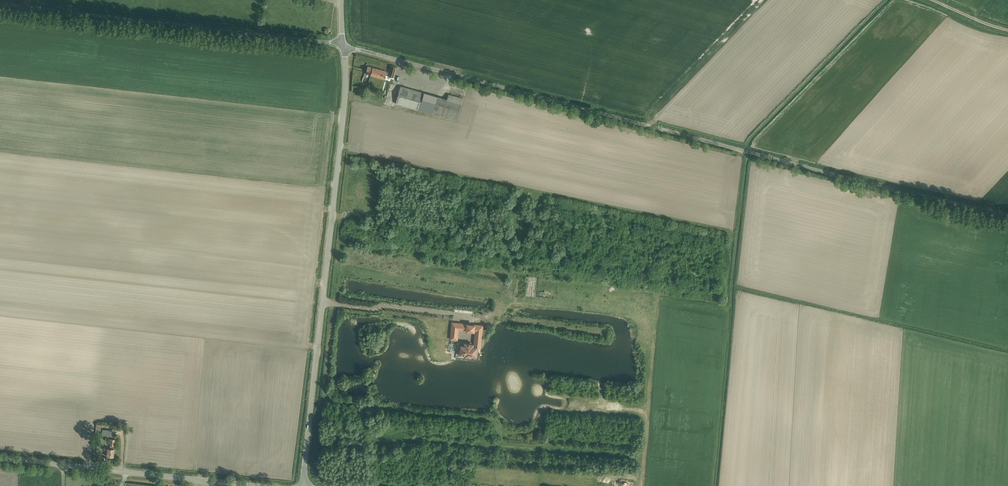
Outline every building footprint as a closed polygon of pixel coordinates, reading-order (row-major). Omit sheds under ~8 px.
[(394,77),(397,67),(390,65),(388,72),(387,72),(387,71),(367,66),(365,73),(384,79),(386,74),(387,75),(394,77)] [(398,93),(395,103),(422,110),(426,94),(418,91),(400,86),(398,93)] [(426,94),(422,110),(456,121),(461,104),(426,94)] [(363,130),(355,130),(355,141),(363,141),(363,130)] [(462,346),(461,355),(465,355),(466,352),(471,353),(471,354),(476,355),(476,354),(477,354),(478,350),(476,350),(476,347),(480,347),(482,324),(473,323),(472,330),(476,331),(475,347),(473,347),(473,344),(466,343),(465,346),(462,346)] [(113,456),(114,448),(106,447),(105,452),(107,453),(107,456),(113,456)]
